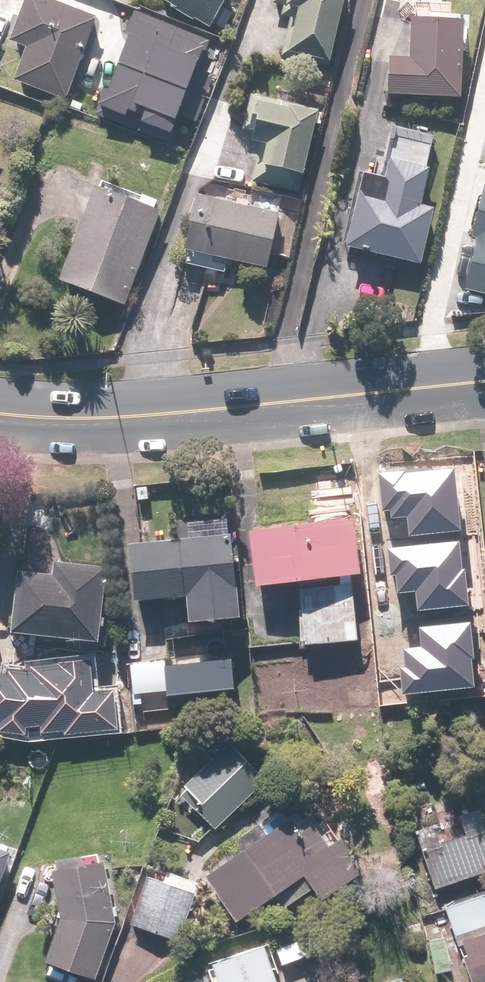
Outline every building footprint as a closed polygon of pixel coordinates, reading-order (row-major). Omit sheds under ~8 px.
[(21,0),(5,47),(20,53),(9,81),(66,101),(92,25),(21,0)] [(150,1),(159,6),(204,31),(221,0),(151,0),(150,1)] [(269,9),(298,14),(295,34),(282,32),(277,62),(325,70),(336,0),(270,0),(269,9)] [(453,105),(458,29),(458,22),(446,21),(447,7),(408,4),(407,26),(400,25),(399,66),(381,65),(379,100),(453,105)] [(97,111),(171,138),(205,43),(131,16),(97,111)] [(243,99),(237,148),(260,153),(254,191),(300,197),(312,109),(243,99)] [(355,175),(337,252),(414,271),(427,215),(413,211),(429,139),(386,129),(374,180),(355,175)] [(152,220),(147,218),(153,203),(99,183),(94,198),(87,196),(53,287),(118,312),(152,220)] [(463,292),(484,297),(484,191),(463,292)] [(273,216),(189,201),(179,256),(263,271),(273,216)] [(405,519),(407,539),(465,533),(458,467),(378,474),(382,510),(389,509),(391,520),(405,519)] [(309,511),(310,520),(257,525),(264,581),(368,569),(362,514),(326,518),(325,510),(309,511)] [(138,541),(142,597),(197,592),(199,616),(247,612),(239,512),(192,516),(194,536),(138,541)] [(412,591),(415,612),(467,605),(459,545),(394,554),(399,593),(412,591)] [(115,565),(61,559),(60,572),(26,569),(20,628),(108,637),(115,565)] [(357,581),(304,586),(309,642),(362,637),(357,581)] [(399,667),(401,695),(474,689),(468,626),(422,631),(423,648),(404,650),(405,667),(399,667)] [(231,653),(165,662),(169,690),(235,682),(231,653)] [(27,737),(26,730),(40,729),(41,740),(119,733),(115,688),(90,690),(88,661),(11,668),(9,680),(0,678),(0,733),(27,737)] [(273,775),(236,736),(215,755),(218,759),(185,790),(219,826),(273,775)] [(270,818),(275,826),(210,867),(243,918),(281,893),(289,906),(321,884),(330,898),(373,870),(348,831),(337,839),(323,818),(316,823),(305,807),(298,812),(292,803),(270,818)] [(446,835),(458,876),(484,869),(484,824),(446,835)] [(22,847),(0,839),(0,905),(22,847)] [(104,849),(65,855),(66,863),(63,863),(70,914),(53,956),(102,976),(123,921),(115,855),(105,857),(104,849)] [(172,879),(154,873),(135,922),(182,940),(204,880),(175,869),(172,879)] [(451,904),(461,941),(473,938),(484,981),(484,893),(451,904)] [(454,934),(434,936),(438,970),(458,967),(454,934)] [(312,935),(282,948),(288,963),(318,950),(312,935)] [(277,939),(225,957),(233,981),(291,981),(277,939)]
